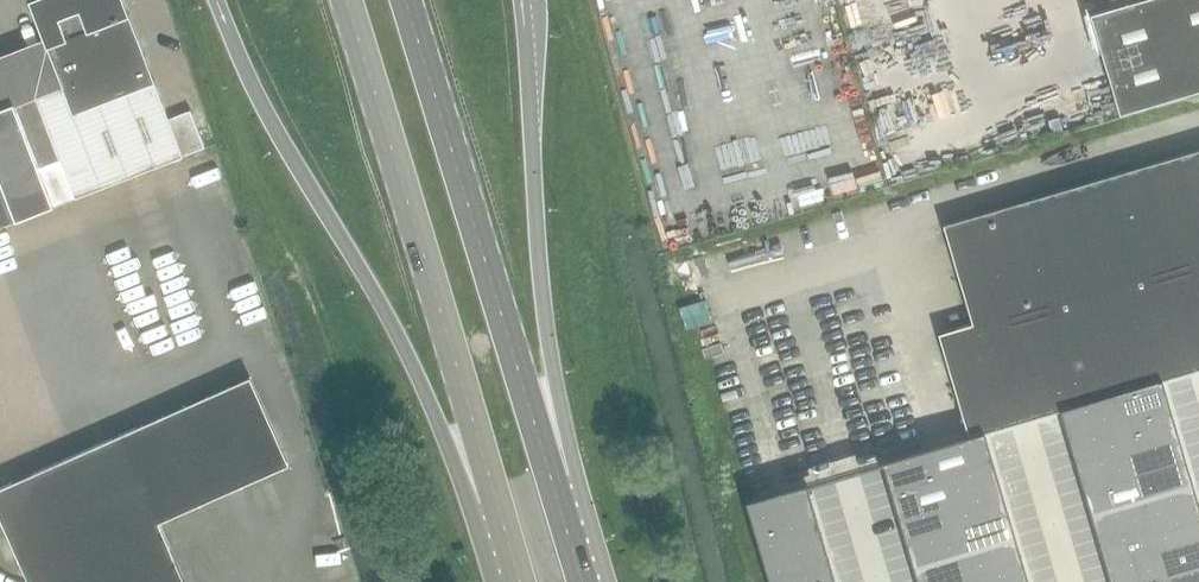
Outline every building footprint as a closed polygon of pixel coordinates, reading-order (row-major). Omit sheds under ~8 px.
[(0,65),(0,181),(16,221),(53,206),(39,169),(61,160),(76,198),(183,156),(205,147),(191,110),(168,119),(122,0),(34,0),(29,2),(43,37),(47,47),(0,65)] [(1091,14),(1120,113),(1198,90),(1198,0),(1138,0),(1091,14)] [(938,332),(968,434),(1003,423),(1198,366),(1198,148),(944,223),(972,322),(938,332)] [(0,181),(0,227),(16,221),(0,181)] [(0,489),(0,518),(29,581),(185,581),(159,523),(289,465),(250,377),(0,489)] [(1162,379),(1111,394),(1120,424),(1171,409),(1163,383),(1162,379)] [(1111,394),(1061,409),(1062,414),(1069,439),(1120,424),(1111,394)] [(1171,409),(1120,424),(1128,449),(1178,434),(1171,409)] [(1120,424),(1069,439),(1077,464),(1128,449),(1120,424)] [(969,436),(934,446),(943,476),(994,461),(986,436),(985,431),(969,436)] [(1178,434),(1128,449),(1135,474),(1186,459),(1178,434)] [(934,446),(883,461),(884,464),(892,491),(943,476),(934,446)] [(1128,449),(1077,464),(1084,489),(1135,474),(1128,449)] [(1186,459),(1135,474),(1143,499),(1193,484),(1186,459)] [(994,461),(943,476),(950,501),(1001,486),(994,461)] [(1135,474),(1084,489),(1092,514),(1143,499),(1135,474)] [(943,476),(892,491),(899,516),(950,501),(943,476)] [(807,484),(747,502),(756,531),(816,514),(808,487),(807,484)] [(1143,499),(1150,525),(1198,510),(1198,504),(1193,484),(1143,499)] [(1001,486),(950,501),(958,527),(1008,512),(1001,486)] [(1143,499),(1092,514),(1099,540),(1150,525),(1143,499)] [(950,501),(899,516),(907,542),(958,527),(950,501)] [(1150,525),(1157,550),(1198,538),(1198,510),(1150,525)] [(1008,512),(958,527),(965,552),(1016,537),(1008,512)] [(816,514),(756,531),(763,557),(823,539),(816,514)] [(1150,525),(1099,540),(1107,565),(1157,550),(1150,525)] [(958,527),(907,542),(914,567),(965,552),(958,527)] [(1016,537),(965,552),(973,577),(1023,562),(1016,537)] [(1157,550),(1165,575),(1198,565),(1198,538),(1157,550)] [(823,539),(763,557),(771,581),(831,564),(823,539)] [(1107,565),(1112,581),(1142,581),(1165,575),(1157,550),(1107,565)] [(914,567),(919,581),(956,581),(973,577),(965,552),(914,567)] [(973,577),(974,581),(1029,581),(1023,562),(973,577)] [(771,581),(836,581),(831,564),(771,581)] [(1165,575),(1167,581),(1198,581),(1198,565),(1165,575)]
